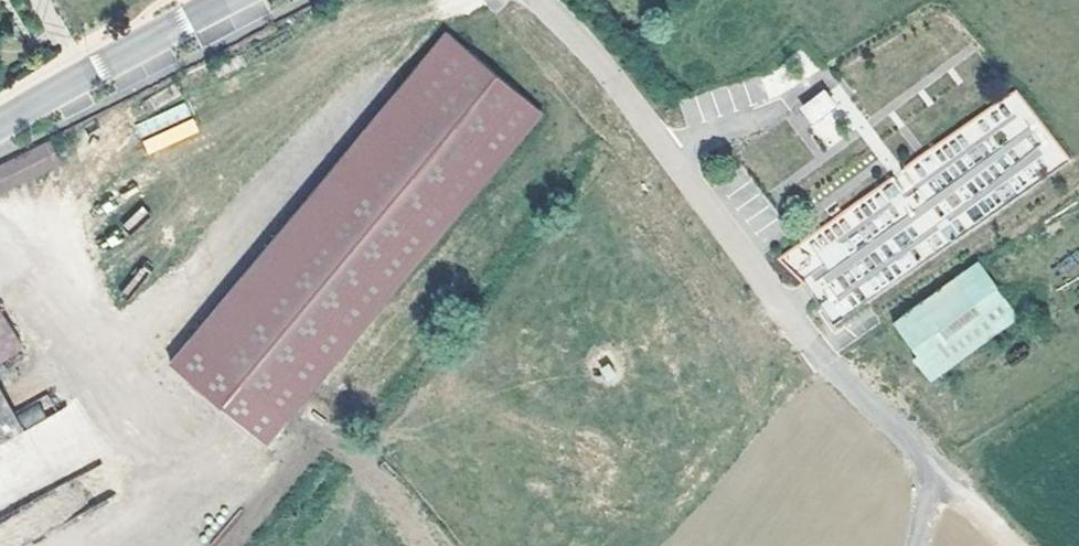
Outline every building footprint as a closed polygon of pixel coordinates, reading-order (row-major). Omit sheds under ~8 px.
[(542,114),(448,35),(404,86),(430,108),(215,361),(283,419),(542,114)] [(758,75),(743,81),(752,106),(767,100),(758,75)] [(404,86),(188,339),(215,361),(430,108),(404,86)] [(811,125),(836,105),(822,87),(797,107),(811,125)] [(1023,94),(778,246),(824,319),(1069,167),(1023,94)] [(810,125),(826,150),(844,138),(828,113),(810,125)] [(921,365),(987,320),(969,295),(978,289),(970,279),(897,331),(921,365)] [(22,350),(0,315),(0,363),(22,350)] [(0,390),(0,441),(22,429),(0,390)] [(17,412),(23,428),(47,419),(40,402),(17,412)] [(45,541),(32,509),(0,522),(0,545),(34,545),(45,541)]
